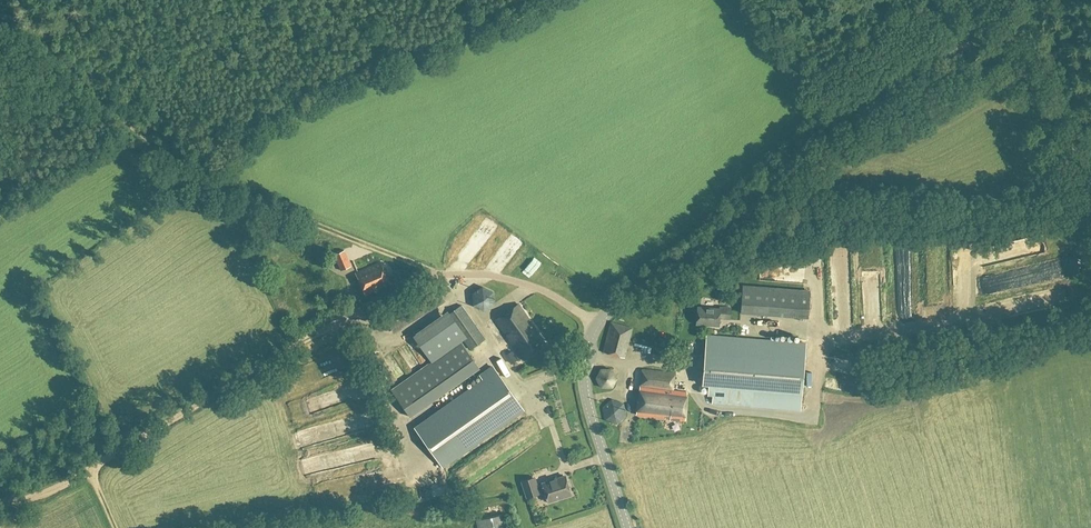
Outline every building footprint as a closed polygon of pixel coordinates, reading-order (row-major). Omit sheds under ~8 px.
[(341,268),(352,263),(346,249),(334,254),(341,268)] [(283,254),(277,261),(284,266),(289,260),(283,254)] [(381,262),(356,273),(366,294),(391,283),(381,262)] [(811,291),(743,286),(741,313),(864,322),(868,273),(812,269),(811,291)] [(360,299),(354,303),(359,310),(365,306),(360,299)] [(519,303),(496,319),(524,359),(546,344),(519,303)] [(462,304),(448,315),(471,348),(486,337),(462,304)] [(731,307),(720,306),(720,308),(698,306),(697,324),(719,326),(720,318),(730,319),(731,307)] [(633,326),(612,321),(604,351),(625,357),(633,326)] [(801,409),(802,391),(806,344),(707,336),(703,383),(709,384),(708,394),(713,394),(713,402),(801,409)] [(461,341),(392,389),(411,415),(480,367),(461,341)] [(512,350),(505,355),(511,364),(519,359),(512,350)] [(482,368),(489,377),(416,429),(441,465),(523,408),(497,371),(495,372),(489,363),(482,368)] [(614,388),(618,378),(612,368),(601,368),(595,378),(601,388),(614,388)] [(675,373),(642,369),(636,414),(671,418),(670,420),(686,420),(687,391),(673,389),(675,373)] [(618,424),(627,415),(624,403),(611,399),(602,408),(605,420),(618,424)] [(500,451),(508,445),(500,434),(492,440),(500,451)] [(522,481),(528,497),(540,493),(539,490),(544,488),(548,501),(572,494),(566,475),(542,482),(543,484),(538,485),(535,477),(522,481)] [(479,527),(509,527),(506,514),(477,520),(479,527)]
